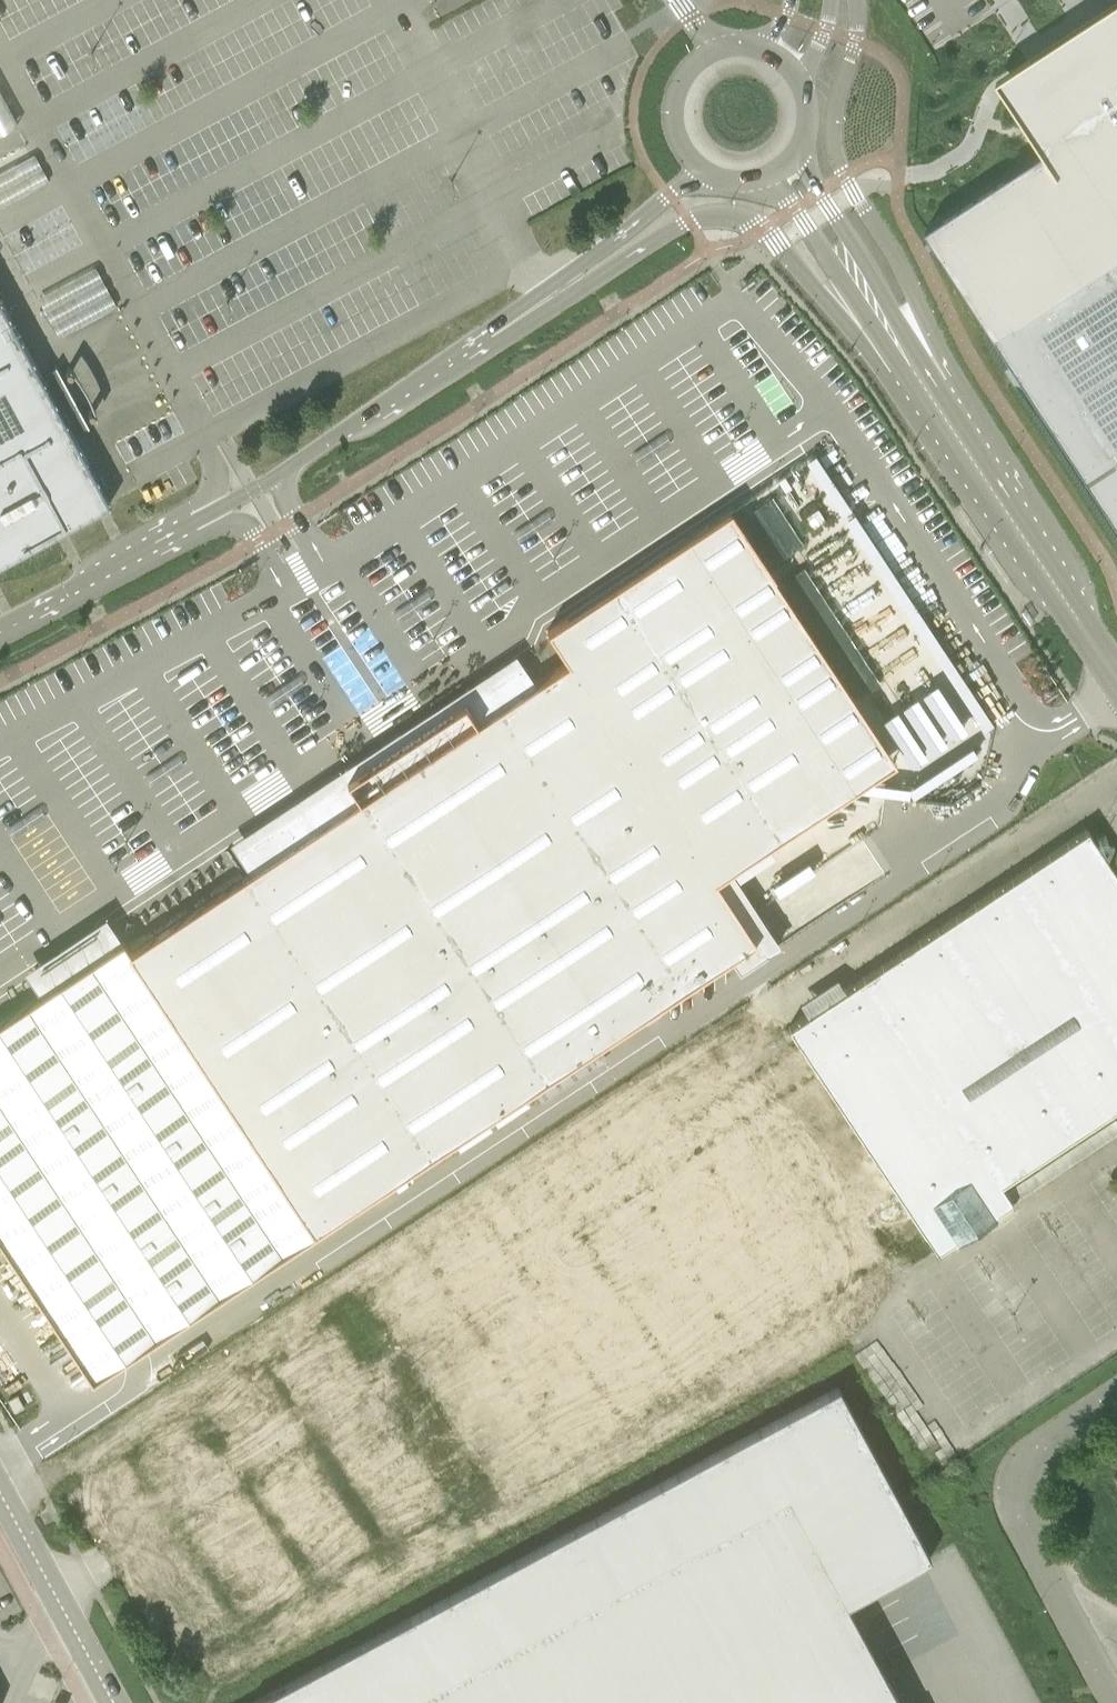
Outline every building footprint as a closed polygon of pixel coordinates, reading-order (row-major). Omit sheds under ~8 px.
[(927,227),(935,239),(1116,517),(1116,21),(1103,30),(1071,51),(1036,74),(1015,87),(1049,139),(1053,145),(1046,149),(927,227)] [(19,127),(0,92),(0,137),(19,127)] [(95,264),(36,293),(56,333),(114,304),(95,264)] [(54,533),(64,528),(65,527),(96,511),(106,506),(110,503),(67,422),(81,415),(87,426),(89,425),(71,393),(56,365),(54,365),(61,377),(46,384),(0,299),(0,563),(54,533)] [(92,1378),(729,957),(739,972),(766,954),(759,944),(752,933),(751,934),(746,926),(741,918),(715,879),(848,791),(851,790),(895,761),(729,510),(685,539),(547,630),(550,634),(568,662),(536,683),(477,722),(464,701),(429,724),(346,779),(272,828),(285,849),(250,872),(130,951),(123,940),(113,947),(97,958),(65,979),(40,995),(0,1022),(0,1239),(92,1378)] [(1035,622),(1026,609),(1021,611),(1031,625),(1035,622)] [(477,722),(536,683),(517,656),(425,717),(347,768),(232,844),(250,872),(285,849),(272,828),(368,765),(429,724),(464,701),(477,722)] [(788,1026),(801,1046),(924,1232),(932,1244),(936,1250),(952,1239),(954,1242),(998,1213),(996,1210),(1011,1201),(1000,1184),(1116,1106),(1116,873),(1087,828),(806,1014),(788,1026)] [(30,979),(40,995),(50,988),(123,940),(112,923),(109,920),(27,975),(30,979)] [(845,1601),(929,1555),(899,1500),(838,1385),(248,1702),(900,1702),(845,1601)]
